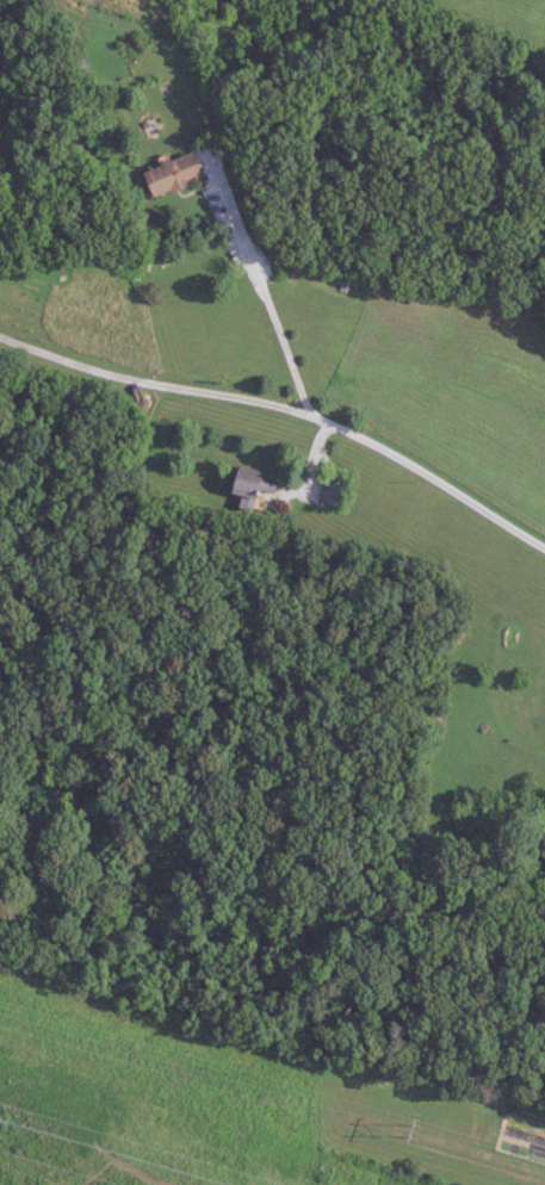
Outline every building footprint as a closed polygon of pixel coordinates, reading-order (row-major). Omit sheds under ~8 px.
[(156,197),(206,179),(196,154),(146,171),(156,197)] [(262,489),(276,494),(280,481),(242,469),(234,493),(258,501),(262,489)] [(341,507),(347,483),(326,477),(320,501),(341,507)]
